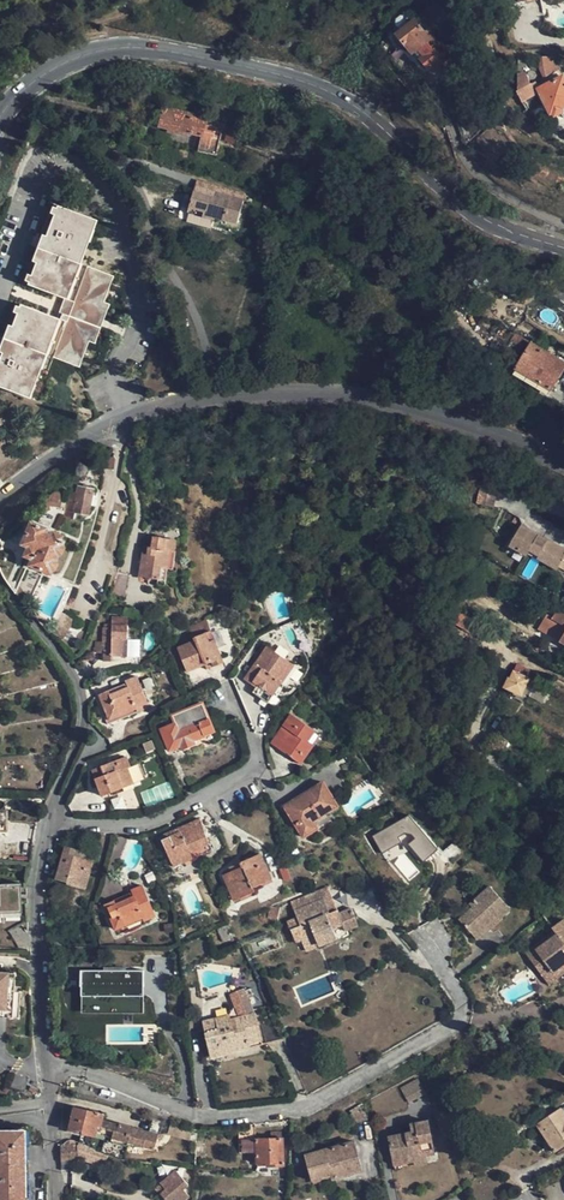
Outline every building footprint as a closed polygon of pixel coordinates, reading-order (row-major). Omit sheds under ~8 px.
[(430,40),(429,39),(414,22),(398,33),(396,41),(401,45),(407,45),(412,52),(430,40)] [(559,57),(539,58),(539,67),(544,78),(560,71),(559,57)] [(518,74),(518,92),(523,101),(537,94),(534,88),(538,87),(536,82),(530,84),(527,78),(526,73),(518,74)] [(563,78),(539,89),(546,104),(551,114),(554,112),(556,116),(563,113),(561,109),(563,108),(563,79),(563,78)] [(481,121),(470,105),(457,114),(467,129),(481,121)] [(198,150),(216,155),(222,128),(204,125),(205,117),(164,108),(159,127),(168,129),(167,132),(177,134),(178,131),(201,136),(198,150)] [(241,133),(229,129),(226,140),(237,144),(239,139),(241,133)] [(215,198),(194,192),(187,212),(215,220),(215,218),(238,224),(244,201),(217,193),(215,198)] [(54,215),(46,236),(36,263),(31,275),(29,282),(19,307),(16,314),(12,326),(2,353),(0,358),(0,386),(28,397),(45,354),(74,365),(109,274),(80,263),(95,221),(57,206),(56,208),(54,215)] [(32,260),(36,263),(46,236),(42,234),(32,260)] [(551,282),(546,294),(563,303),(563,289),(551,282)] [(2,353),(12,326),(8,324),(0,344),(0,352),(2,353)] [(532,344),(517,369),(550,390),(563,368),(563,364),(532,344)] [(113,469),(114,455),(105,454),(104,468),(113,469)] [(238,489),(238,481),(229,480),(229,489),(238,489)] [(86,515),(93,486),(79,483),(73,512),(86,515)] [(63,494),(56,493),(39,509),(42,510),(43,512),(45,513),(47,513),(49,511),(49,510),(49,506),(60,509),(63,494)] [(42,532),(43,529),(29,523),(22,543),(28,546),(25,555),(32,558),(29,564),(50,572),(63,540),(42,532)] [(519,523),(510,543),(527,552),(529,549),(530,545),(560,558),(563,551),(563,545),(537,532),(519,523)] [(147,554),(142,553),(139,577),(158,580),(157,586),(165,587),(167,569),(172,570),(177,541),(153,537),(152,548),(148,547),(147,554)] [(560,558),(530,545),(529,549),(558,563),(560,558)] [(118,573),(112,592),(112,596),(115,596),(124,597),(128,575),(118,573)] [(548,615),(536,633),(553,642),(555,638),(560,641),(563,633),(563,625),(548,615)] [(109,629),(102,630),(103,643),(98,642),(93,653),(100,657),(104,650),(104,661),(111,661),(112,656),(121,656),(122,640),(126,639),(126,618),(118,618),(118,616),(113,616),(113,621),(109,621),(109,629)] [(206,620),(188,627),(194,641),(177,648),(187,672),(204,665),(211,662),(213,667),(223,663),(215,641),(210,643),(207,636),(211,634),(206,620)] [(269,703),(294,667),(266,648),(245,679),(257,687),(253,693),(269,703)] [(521,695),(530,679),(513,671),(509,679),(513,681),(509,690),(521,695)] [(111,695),(109,692),(99,696),(110,719),(137,709),(138,712),(149,708),(137,677),(126,681),(127,684),(129,687),(111,695)] [(127,684),(109,692),(111,695),(129,687),(127,684)] [(172,716),(175,724),(160,730),(168,751),(181,746),(182,749),(195,744),(194,741),(215,733),(203,704),(172,716)] [(314,732),(290,715),(272,742),(301,764),(313,747),(307,743),(314,732)] [(237,735),(233,725),(224,729),(227,739),(237,735)] [(130,766),(126,757),(92,771),(101,796),(133,783),(127,767),(130,766)] [(314,822),(326,814),(337,808),(322,783),(284,806),(303,838),(318,828),(314,822)] [(330,821),(326,814),(314,822),(318,828),(330,821)] [(381,853),(405,841),(416,863),(434,854),(415,814),(372,834),(381,853)] [(180,833),(162,840),(173,867),(193,859),(190,853),(208,844),(201,829),(203,828),(199,820),(179,829),(180,833)] [(160,836),(162,840),(180,833),(179,829),(160,836)] [(121,858),(125,838),(113,836),(109,856),(121,858)] [(84,859),(85,854),(66,848),(56,878),(86,886),(93,862),(84,859)] [(242,863),(243,868),(223,876),(233,900),(253,891),(251,887),(271,878),(262,855),(242,863)] [(23,914),(22,884),(0,886),(0,915),(23,914)] [(116,904),(114,901),(104,906),(114,930),(123,926),(142,918),(143,921),(154,917),(141,886),(132,890),(133,893),(133,896),(116,904)] [(290,902),(294,911),(323,899),(330,914),(337,910),(327,887),(290,902)] [(490,887),(470,905),(473,908),(461,918),(459,920),(477,940),(488,930),(485,927),(499,914),(503,917),(510,910),(490,887)] [(133,893),(114,901),(116,904),(133,896),(133,893)] [(323,899),(294,911),(297,919),(288,923),(294,943),(305,939),(323,932),(327,942),(328,943),(336,940),(331,929),(342,924),(345,930),(359,926),(351,908),(338,913),(337,910),(330,914),(323,899)] [(459,915),(461,918),(473,908),(470,905),(459,915)] [(278,919),(280,908),(269,907),(266,917),(278,919)] [(488,930),(503,917),(499,914),(485,927),(488,930)] [(144,924),(143,921),(142,918),(123,926),(125,932),(144,924)] [(552,928),(554,931),(525,953),(549,985),(556,980),(563,974),(563,920),(552,928)] [(347,935),(345,930),(342,924),(331,929),(336,940),(347,935)] [(309,949),(327,942),(323,932),(305,939),(309,949)] [(49,946),(62,946),(62,936),(49,936),(49,946)] [(106,971),(83,971),(82,987),(95,987),(95,1008),(125,1008),(125,1005),(143,1006),(143,995),(131,993),(131,987),(145,987),(145,972),(128,972),(128,969),(106,968),(106,971)] [(16,1013),(18,975),(0,974),(0,1012),(16,1013)] [(95,1008),(95,987),(82,987),(82,1013),(145,1015),(145,987),(131,987),(131,993),(143,995),(143,1006),(125,1005),(125,1008),(95,1008)] [(223,1055),(262,1045),(254,1014),(251,1005),(235,1011),(238,1018),(216,1023),(217,1030),(205,1033),(209,1047),(220,1045),(223,1055)] [(202,1021),(205,1033),(217,1030),(216,1023),(214,1017),(202,1021)] [(209,1047),(211,1057),(223,1055),(220,1045),(209,1047)] [(427,1094),(418,1079),(400,1088),(409,1104),(427,1094)] [(362,1104),(349,1111),(354,1125),(368,1120),(362,1104)] [(102,1121),(103,1115),(74,1108),(68,1129),(80,1132),(76,1143),(120,1158),(128,1127),(119,1124),(119,1125),(102,1121)] [(561,1110),(538,1126),(554,1151),(563,1145),(563,1114),(561,1110)] [(414,1156),(435,1153),(429,1121),(410,1124),(412,1133),(388,1138),(393,1163),(414,1159),(414,1156)] [(0,1132),(0,1199),(23,1199),(22,1132),(0,1132)] [(214,1133),(198,1133),(198,1141),(214,1141),(214,1133)] [(281,1133),(268,1133),(268,1139),(256,1139),(256,1133),(239,1133),(239,1149),(256,1149),(257,1163),(266,1163),(266,1166),(284,1166),(282,1140),(281,1140),(281,1133)] [(363,1172),(354,1142),(305,1156),(312,1182),(331,1177),(332,1181),(363,1172)] [(59,1163),(65,1163),(68,1163),(69,1161),(72,1161),(72,1145),(62,1144),(59,1145),(59,1163)] [(435,1156),(435,1153),(414,1156),(414,1159),(393,1163),(393,1167),(413,1163),(414,1167),(427,1165),(426,1157),(435,1156)] [(181,1168),(176,1173),(188,1186),(193,1181),(181,1168)] [(188,1186),(176,1173),(175,1171),(161,1184),(166,1189),(161,1194),(166,1199),(186,1199),(189,1198),(183,1191),(188,1186)] [(156,1188),(161,1194),(166,1189),(161,1184),(156,1188)]
